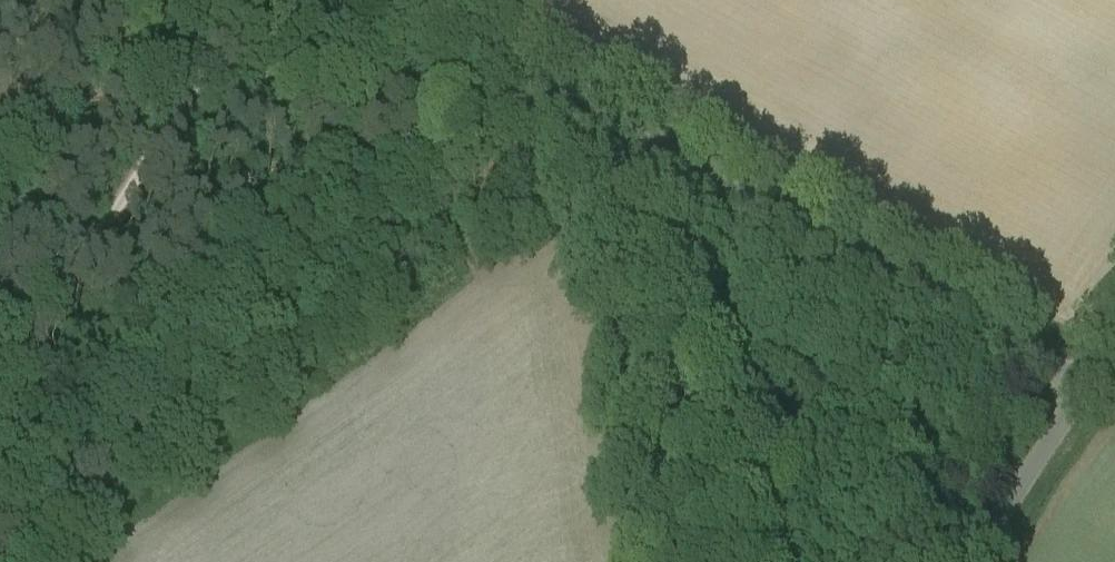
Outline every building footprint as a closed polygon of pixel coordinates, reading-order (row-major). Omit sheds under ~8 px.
[(182,32),(191,38),(199,26),(189,20),(182,32)]
